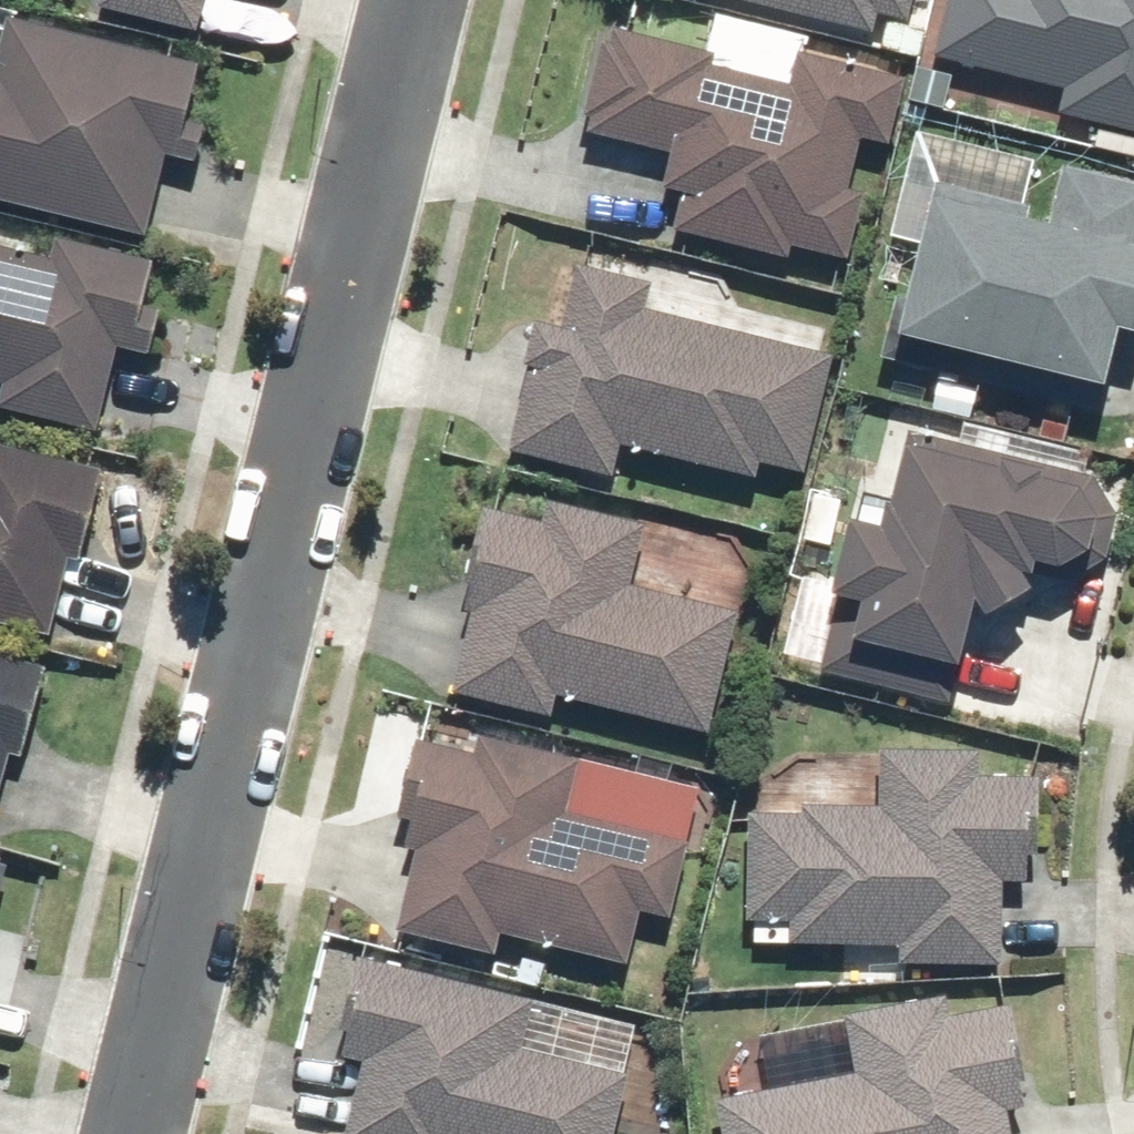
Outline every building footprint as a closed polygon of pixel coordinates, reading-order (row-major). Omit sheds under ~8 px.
[(102,6),(202,30),(209,0),(103,0),(102,6)] [(878,30),(882,11),(912,18),(916,0),(754,0),(878,30)] [(941,52),(941,54),(1066,84),(1060,108),(1133,126),(1133,0),(954,0),(941,52)] [(711,44),(613,20),(586,128),(673,150),(665,183),(687,188),(681,212),(678,223),(795,253),(798,241),(851,255),(868,188),(854,184),(867,133),(894,140),(911,73),(812,48),(816,32),(720,8),(711,44)] [(162,51),(15,17),(3,64),(0,63),(0,198),(154,233),(173,153),(204,160),(212,123),(194,119),(207,61),(162,51)] [(922,126),(893,231),(923,239),(909,289),(901,287),(883,353),(1040,395),(1050,358),(1112,374),(1127,317),(1133,319),(1133,172),(1067,154),(1053,208),(1026,201),(1038,157),(922,126)] [(10,384),(4,405),(104,430),(126,348),(157,357),(170,304),(154,300),(165,259),(59,233),(53,257),(0,244),(0,381),(10,384)] [(658,274),(581,256),(566,319),(547,314),(540,313),(509,445),(620,471),(627,443),(763,475),(767,459),(811,469),(839,347),(651,304),(658,274)] [(965,657),(984,585),(993,601),(1042,574),(1034,563),(1072,574),(1110,553),(1122,509),(1100,475),(1048,461),(1048,458),(1010,448),(1009,453),(938,434),(937,439),(914,433),(891,517),(858,508),(838,582),(872,591),(869,601),(841,594),(822,663),(888,681),(899,639),(965,657)] [(107,464),(0,437),(0,623),(54,636),(74,553),(84,556),(107,464)] [(548,515),(487,501),(464,605),(474,607),(455,690),(558,713),(562,694),(717,729),(743,611),(745,604),(636,579),(650,516),(552,495),(548,515)] [(55,666),(0,652),(0,806),(13,752),(32,757),(55,666)] [(672,915),(706,781),(484,725),(479,744),(421,729),(400,812),(407,814),(401,839),(422,844),(400,927),(501,953),(507,930),(632,962),(646,908),(672,915)] [(1048,770),(1026,770),(986,770),(986,744),(883,744),(884,801),(808,798),(808,805),(752,806),(752,918),(793,918),(793,940),(904,939),(903,956),(1008,956),(1008,879),(1034,879),(1034,846),(1048,846),(1048,770)] [(15,857),(0,854),(0,915),(15,857)] [(360,949),(340,1028),(350,1030),(344,1052),(367,1057),(348,1133),(619,1133),(634,1071),(528,1043),(540,993),(360,949)] [(1017,998),(955,1008),(952,991),(848,1008),(858,1067),(719,1090),(726,1133),(1021,1133),(1017,1105),(1035,1103),(1017,998)]
